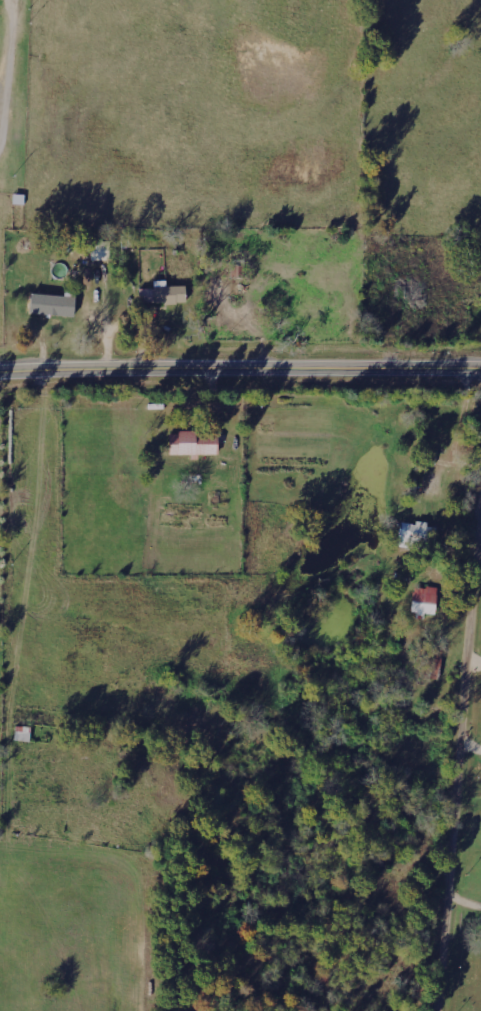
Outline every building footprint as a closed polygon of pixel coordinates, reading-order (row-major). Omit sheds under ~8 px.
[(93,260),(111,260),(111,241),(93,241),(93,260)] [(167,280),(155,280),(155,288),(140,288),(141,303),(188,302),(188,285),(168,286),(167,280)] [(31,294),(30,311),(71,312),(72,295),(31,294)] [(218,443),(198,443),(198,432),(171,431),(170,453),(218,454),(218,443)] [(436,527),(429,526),(429,524),(401,521),(399,546),(434,550),(436,527)] [(436,615),(439,588),(415,586),(412,612),(436,615)] [(16,740),(31,741),(32,726),(17,725),(16,740)]
